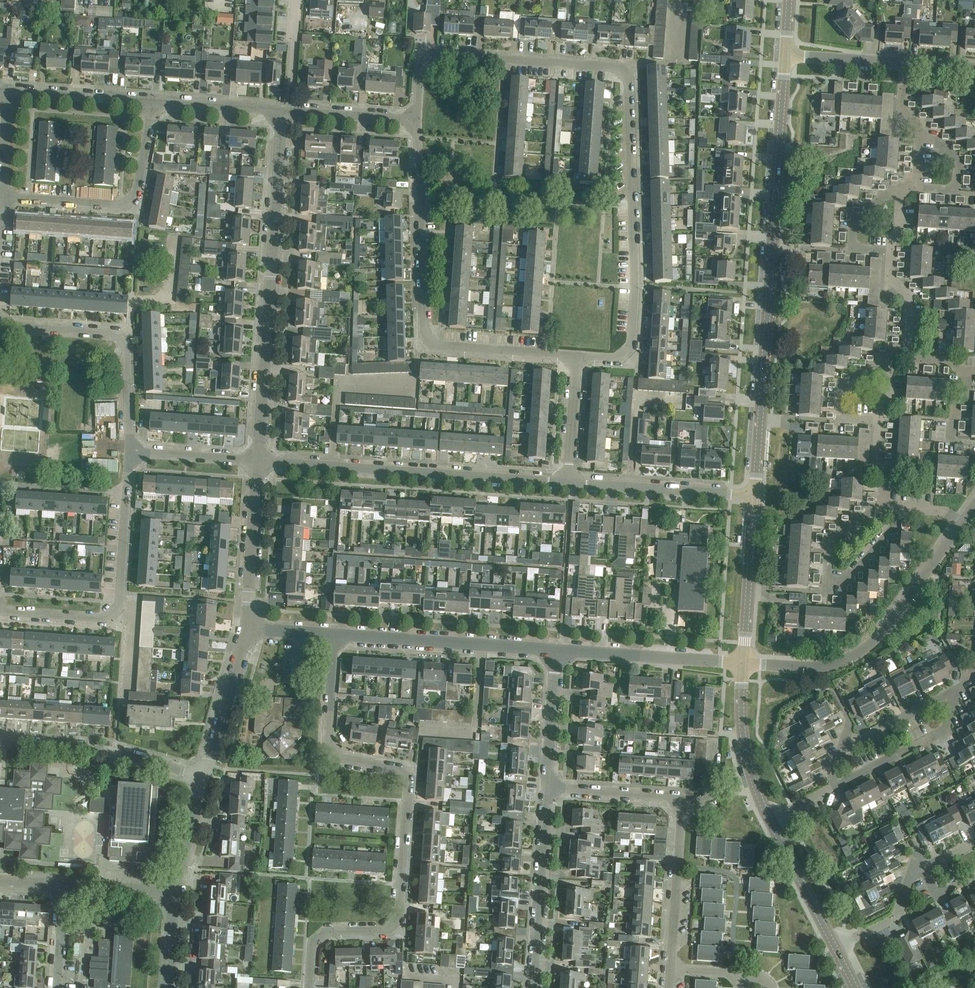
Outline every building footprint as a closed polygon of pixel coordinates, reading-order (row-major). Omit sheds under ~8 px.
[(61,9),(74,10),(75,10),(75,0),(61,0),(61,9)] [(310,11),(322,12),(321,19),(333,20),(333,7),(327,7),(328,0),(311,0),(310,11)] [(440,7),(440,5),(441,0),(432,0),(431,3),(428,3),(428,6),(426,6),(426,11),(423,16),(415,15),(414,32),(415,32),(416,34),(421,34),(422,32),(430,33),(430,26),(439,26),(440,13),(440,7)] [(731,3),(731,7),(738,8),(738,9),(737,20),(743,20),(743,21),(746,21),(746,20),(752,21),(753,2),(747,1),(747,0),(731,0),(731,3)] [(829,5),(840,5),(839,8),(838,8),(838,11),(839,11),(839,16),(837,16),(837,21),(835,23),(850,40),(855,36),(860,41),(873,42),(873,32),(874,26),(865,26),(861,20),(858,22),(849,11),(847,11),(848,5),(852,6),(852,0),(829,0),(829,5)] [(370,4),(370,17),(383,18),(384,4),(370,4)] [(250,6),(246,5),(246,10),(245,15),(249,15),(249,24),(271,25),(273,8),(250,6)] [(440,7),(440,13),(439,26),(445,27),(444,34),(458,35),(460,19),(460,11),(447,10),(447,6),(440,5),(440,7)] [(920,10),(921,6),(913,5),(912,19),(916,20),(916,10),(920,10)] [(484,37),(498,38),(499,22),(486,21),(487,7),(481,7),(480,16),(479,29),(485,30),(484,37)] [(473,29),(479,29),(480,16),(474,16),(474,12),(460,11),(460,19),(458,35),(473,36),(473,29)] [(519,32),(520,17),(521,16),(500,14),(500,22),(499,22),(498,38),(513,39),(513,32),(519,32)] [(99,26),(113,27),(123,28),(124,18),(114,17),(114,19),(99,18),(99,26)] [(525,38),(538,39),(539,23),(527,22),(527,18),(520,17),(519,32),(519,39),(525,40),(525,38)] [(911,19),(902,19),(895,18),(895,28),(887,28),(885,44),(902,45),(902,37),(909,37),(909,39),(910,39),(911,19)] [(539,23),(538,39),(550,40),(550,41),(556,42),(558,20),(552,19),(551,24),(539,23)] [(575,26),(574,41),(581,42),(586,42),(586,44),(592,44),(594,23),(594,20),(588,20),(576,19),(575,19),(575,26)] [(558,20),(556,42),(562,42),(562,40),(566,41),(574,41),(575,26),(565,25),(565,20),(558,20)] [(271,25),(249,24),(245,23),(245,28),(244,33),(248,33),(248,42),(257,43),(270,44),(271,25)] [(594,23),(592,44),(598,45),(598,43),(602,43),(602,45),(610,46),(610,44),(611,28),(601,28),(602,23),(600,23),(594,23)] [(934,47),(935,32),(936,24),(915,23),(914,35),(913,39),(920,40),(920,46),(934,47)] [(192,32),(203,32),(203,25),(193,24),(192,32)] [(612,24),(611,28),(610,44),(618,44),(617,46),(629,47),(631,25),(612,24)] [(974,32),(967,32),(966,39),(965,49),(974,50),(974,24),(974,32)] [(631,25),(629,47),(648,48),(648,45),(650,45),(654,46),(654,42),(654,36),(655,31),(649,31),(637,30),(638,26),(631,25)] [(943,33),(935,32),(934,47),(949,48),(950,42),(956,42),(956,38),(957,27),(943,26),(943,33)] [(727,28),(726,40),(734,40),(733,52),(733,57),(742,58),(743,52),(750,53),(751,35),(746,35),(746,29),(736,28),(727,28)] [(12,29),(11,40),(11,45),(18,46),(19,29),(12,29)] [(302,45),(312,46),(312,36),(303,35),(302,45)] [(11,45),(11,40),(0,39),(0,66),(3,66),(4,53),(10,53),(11,45)] [(37,49),(38,43),(25,42),(24,48),(17,48),(16,67),(32,68),(33,49),(37,49)] [(66,70),(67,53),(57,52),(58,46),(42,44),(42,50),(41,60),(48,60),(48,69),(66,70)] [(166,79),(180,80),(181,56),(171,56),(172,45),(162,45),(162,53),(161,53),(160,71),(166,72),(166,79)] [(81,73),(95,74),(96,49),(75,47),(73,66),(82,67),(81,73)] [(96,49),(95,74),(109,75),(109,69),(118,69),(119,52),(110,52),(105,52),(105,50),(97,49),(96,49)] [(126,76),(140,77),(141,54),(128,53),(128,52),(121,52),(121,58),(120,68),(126,69),(126,76)] [(181,56),(180,80),(194,81),(194,73),(201,74),(203,57),(203,52),(196,52),(195,57),(181,56)] [(203,57),(201,74),(207,74),(206,82),(223,83),(224,73),(224,66),(225,57),(209,56),(209,53),(203,52),(203,57)] [(153,55),(141,54),(140,77),(154,78),(154,71),(160,71),(161,53),(156,53),(155,62),(153,62),(153,55)] [(721,64),(721,66),(728,66),(727,73),(730,74),(730,83),(738,83),(748,84),(749,67),(741,67),(740,67),(740,58),(742,59),(742,58),(733,57),(732,57),(721,57),(721,64)] [(237,84),(249,84),(250,63),(239,62),(240,59),(232,58),(230,82),(237,83),(237,84)] [(360,85),(361,85),(363,58),(362,58),(361,65),(348,64),(348,70),(339,69),(338,87),(352,88),(352,91),(360,92),(360,85)] [(369,58),(363,58),(361,85),(366,85),(366,92),(380,93),(382,72),(368,71),(369,58)] [(266,64),(265,64),(264,85),(267,85),(267,86),(279,87),(279,85),(280,79),(281,62),(266,61),(266,64)] [(307,72),(307,79),(309,79),(308,88),(323,89),(324,81),(331,82),(331,78),(332,62),(318,61),(318,67),(308,66),(307,72)] [(261,85),(264,85),(265,64),(250,63),(249,84),(261,85)] [(648,67),(649,80),(664,79),(664,67),(648,67)] [(395,73),(382,72),(380,93),(394,94),(395,87),(401,88),(402,69),(396,69),(395,73)] [(512,78),(512,91),(527,92),(528,79),(512,78)] [(664,85),(664,79),(649,80),(649,92),(665,92),(665,91),(668,91),(668,85),(664,85)] [(690,91),(696,91),(696,79),(691,79),(685,79),(685,91),(690,91)] [(840,117),(842,96),(843,83),(835,82),(834,96),(828,95),(828,97),(825,96),(825,95),(822,95),(820,116),(821,116),(840,117)] [(587,84),(586,96),(602,97),(603,85),(587,84)] [(712,87),(711,95),(721,96),(721,103),(729,104),(728,113),(735,113),(745,114),(747,97),(735,96),(736,89),(726,88),(722,88),(712,87)] [(526,104),(527,92),(512,91),(511,103),(526,104)] [(922,108),(934,109),(942,109),(943,99),(948,100),(948,92),(934,91),(934,98),(922,97),(922,108)] [(649,92),(650,105),(665,104),(665,92),(649,92)] [(586,96),(585,109),(601,110),(602,97),(586,96)] [(852,97),(842,96),(840,117),(849,117),(849,120),(850,121),(852,97)] [(862,98),(852,97),(850,121),(852,121),(853,118),(861,118),(862,98)] [(862,98),(861,118),(869,119),(869,122),(871,122),(872,98),(862,98)] [(882,105),(882,99),(872,98),(871,122),(872,122),(873,119),(881,120),(881,117),(882,111),(882,105)] [(526,104),(511,103),(510,116),(526,117),(526,104)] [(665,117),(665,104),(650,105),(650,117),(665,117)] [(601,110),(585,109),(584,121),(600,122),(601,110)] [(954,110),(942,109),(934,109),(933,119),(945,119),(957,120),(957,118),(954,117),(954,110)] [(510,116),(509,128),(525,129),(526,117),(510,116)] [(666,129),(665,117),(650,117),(650,130),(666,129)] [(735,119),(725,118),(720,118),(719,133),(727,133),(727,143),(733,143),(743,144),(744,127),(732,127),(733,120),(735,120),(735,119)] [(965,120),(957,120),(945,119),(944,129),(956,130),(968,131),(968,130),(968,128),(965,128),(965,120)] [(599,135),(600,122),(584,121),(584,134),(599,135)] [(40,130),(39,137),(58,139),(59,124),(40,123),(42,124),(42,130),(40,130)] [(98,142),(116,143),(117,128),(99,127),(98,142)] [(180,150),(182,128),(169,127),(168,144),(174,144),(174,153),(180,153),(180,150)] [(194,129),(182,128),(180,150),(185,150),(186,145),(193,146),(194,129)] [(524,142),(525,129),(509,128),(508,140),(524,142)] [(650,130),(651,142),(666,142),(666,129),(650,130)] [(197,167),(197,173),(210,174),(222,175),(223,163),(217,162),(218,150),(218,147),(218,141),(219,131),(206,130),(205,140),(205,146),(204,151),(211,151),(210,162),(214,162),(214,168),(210,168),(197,167)] [(956,130),(956,140),(968,141),(974,141),(974,131),(968,130),(968,131),(956,130)] [(242,154),(243,144),(244,133),(231,132),(230,148),(230,153),(242,154)] [(243,144),(242,154),(242,155),(255,156),(257,134),(244,133),(243,144)] [(584,134),(583,146),(599,147),(599,135),(584,134)] [(39,145),(38,152),(57,153),(58,139),(39,137),(39,138),(41,138),(41,145),(39,145)] [(301,152),(301,158),(305,158),(305,159),(312,160),(318,160),(320,138),(308,137),(307,137),(306,153),(301,152)] [(320,138),(318,160),(325,160),(324,166),(337,167),(338,155),(332,154),(333,138),(332,138),(332,139),(320,138)] [(361,165),(362,157),(362,147),(356,146),(356,140),(342,139),(342,144),(341,144),(341,147),(342,147),(341,164),(361,165)] [(698,139),(698,147),(706,148),(706,140),(698,139)] [(878,150),(898,151),(899,141),(878,139),(878,148),(874,147),(874,149),(878,150)] [(523,154),(524,142),(508,140),(507,153),(523,154)] [(968,141),(967,151),(974,151),(974,141),(968,141)] [(98,142),(97,156),(115,157),(116,143),(98,142)] [(382,168),(383,168),(384,158),(385,143),(371,142),(370,149),(364,148),(363,167),(370,167),(370,162),(383,163),(382,168)] [(666,142),(651,142),(651,155),(667,154),(666,142)] [(384,158),(383,168),(388,169),(389,159),(398,160),(399,144),(385,143),(384,158)] [(599,147),(583,146),(582,158),(598,160),(599,147)] [(725,172),(741,173),(742,159),(733,158),(733,151),(735,151),(735,150),(716,149),(715,158),(726,158),(725,172)] [(877,160),(897,161),(898,151),(878,150),(877,158),(874,157),(874,159),(877,160)] [(56,168),(57,153),(38,152),(40,152),(40,159),(38,159),(37,166),(56,168)] [(507,153),(506,165),(522,167),(523,154),(507,153)] [(667,167),(667,154),(651,155),(652,167),(667,167)] [(114,172),(115,157),(97,156),(96,171),(114,172)] [(597,172),(598,160),(582,158),(581,171),(597,172)] [(873,170),(885,171),(897,171),(897,161),(877,160),(876,167),(873,167),(873,169),(873,170)] [(178,172),(179,165),(166,164),(166,171),(178,172)] [(521,179),(522,167),(506,165),(505,178),(521,179)] [(55,182),(56,168),(37,166),(37,167),(39,167),(39,173),(37,173),(36,181),(55,182)] [(254,168),(241,167),(241,177),(254,177),(254,168)] [(667,179),(667,167),(652,167),(652,180),(667,179)] [(860,176),(860,178),(860,179),(872,180),(884,180),(885,171),(873,170),(873,169),(864,169),(864,176),(860,176)] [(113,187),(114,172),(96,171),(94,185),(113,187)] [(596,184),(597,172),(581,171),(580,183),(596,184)] [(696,188),(696,192),(703,192),(714,193),(725,194),(732,195),(732,194),(730,194),(731,187),(740,187),(741,173),(725,172),(724,186),(713,185),(713,186),(705,186),(705,190),(702,190),(703,188),(696,188)] [(159,176),(156,189),(172,192),(174,179),(159,176)] [(848,185),(848,187),(848,188),(859,189),(871,190),(872,180),(860,179),(860,178),(852,178),(851,185),(848,185)] [(228,194),(252,196),(253,183),(237,182),(236,188),(230,188),(230,194),(228,194)] [(652,182),(653,195),(669,194),(668,182),(652,182)] [(349,185),(336,184),(330,184),(330,189),(345,190),(344,192),(354,192),(354,185),(349,185)] [(388,188),(382,187),(378,187),(369,186),(365,186),(362,186),(360,186),(360,185),(354,185),(354,192),(353,195),(367,196),(367,193),(375,194),(375,199),(386,200),(386,208),(400,209),(401,195),(387,194),(388,188)] [(303,188),(302,201),(318,202),(318,201),(318,195),(325,195),(325,189),(313,188),(303,187),(303,188)] [(835,194),(835,196),(835,197),(847,198),(859,199),(859,189),(848,188),(848,187),(839,187),(838,195),(835,194)] [(170,205),(171,196),(176,196),(176,193),(172,192),(156,189),(154,202),(170,205)] [(714,193),(713,200),(715,201),(714,206),(714,213),(722,214),(738,215),(739,200),(729,200),(724,199),(725,194),(714,193)] [(251,209),(252,196),(228,194),(228,199),(236,200),(235,207),(251,209)] [(669,194),(653,195),(653,207),(669,207),(669,194)] [(846,208),(847,198),(835,197),(835,196),(826,196),(826,204),(823,203),(822,205),(822,206),(834,207),(846,208)] [(323,221),(345,222),(352,223),(353,217),(331,216),(326,215),(327,202),(318,201),(318,202),(302,201),(302,213),(301,213),(311,214),(323,215),(323,221)] [(167,217),(170,205),(154,202),(152,215),(167,217)] [(810,213),(810,215),(833,217),(834,207),(822,206),(822,205),(814,204),(813,213),(810,213)] [(669,207),(653,207),(653,220),(669,219),(675,219),(675,214),(669,214),(669,207)] [(918,228),(928,229),(929,209),(919,208),(918,228)] [(936,233),(938,233),(939,209),(929,209),(928,229),(936,230),(936,233)] [(949,210),(939,209),(938,233),(940,233),(940,230),(948,230),(949,210)] [(956,234),(958,234),(959,211),(949,210),(948,230),(956,231),(956,234)] [(970,211),(959,211),(958,234),(960,234),(960,231),(968,232),(970,211)] [(737,229),(738,215),(722,214),(722,221),(713,221),(713,225),(695,223),(695,232),(721,234),(713,233),(714,228),(737,229)] [(165,230),(167,217),(152,215),(149,227),(165,230)] [(813,217),(812,225),(833,226),(833,217),(810,215),(810,216),(813,217)] [(17,232),(29,233),(31,217),(18,216),(17,232)] [(43,218),(31,217),(29,233),(42,234),(43,218)] [(42,234),(55,235),(56,219),(43,218),(42,234)] [(386,218),(386,231),(402,231),(401,218),(386,218)] [(56,219),(55,235),(68,236),(69,220),(56,219)] [(226,225),(226,231),(250,232),(251,220),(234,219),(234,225),(226,225)] [(653,220),(654,232),(670,232),(669,219),(653,220)] [(82,221),(69,220),(68,236),(81,237),(82,221)] [(94,238),(95,222),(82,221),(81,237),(94,238)] [(345,228),(345,222),(323,221),(323,227),(301,225),(301,226),(302,226),(301,238),(325,240),(326,227),(330,227),(345,228)] [(108,223),(95,222),(94,238),(106,239),(108,223)] [(203,222),(197,222),(196,229),(195,229),(195,236),(202,237),(203,222)] [(106,239),(119,240),(120,224),(108,223),(106,239)] [(120,224),(119,240),(132,241),(133,225),(120,224)] [(503,225),(502,244),(507,244),(507,242),(513,242),(514,232),(516,232),(516,226),(503,225)] [(833,226),(812,225),(812,235),(832,236),(833,226)] [(456,240),(472,241),(473,229),(457,228),(456,240)] [(250,232),(226,231),(225,237),(233,237),(233,243),(232,244),(236,244),(249,245),(250,232)] [(402,231),(386,231),(386,244),(402,243),(402,231)] [(670,232),(654,232),(654,245),(670,244),(670,232)] [(721,234),(695,232),(695,240),(694,246),(697,246),(699,245),(701,244),(702,242),(703,240),(716,241),(715,252),(725,253),(725,254),(727,254),(727,253),(731,253),(731,241),(736,242),(737,235),(721,234)] [(529,245),(544,247),(545,234),(529,233),(529,245)] [(832,236),(812,235),(811,245),(831,247),(832,236)] [(325,246),(325,240),(301,238),(300,250),(299,250),(299,251),(326,253),(326,246),(325,246)] [(455,253),(471,254),(477,254),(477,248),(471,248),(472,241),(456,240),(455,253)] [(205,241),(205,248),(218,249),(218,242),(205,241)] [(386,244),(387,256),(402,256),(402,243),(386,244)] [(355,257),(360,257),(364,257),(365,245),(360,244),(355,244),(355,257)] [(670,257),(670,244),(654,245),(655,257),(670,257)] [(529,245),(528,258),(543,259),(544,247),(529,245)] [(912,248),(911,258),(932,259),(935,259),(935,258),(932,258),(933,249),(912,248)] [(235,250),(223,249),(222,267),(229,268),(245,269),(246,256),(235,256),(235,250)] [(455,253),(454,265),(470,266),(471,254),(455,253)] [(828,287),(829,267),(830,253),(817,253),(817,260),(823,260),(822,266),(816,266),(816,267),(812,267),(813,266),(810,265),(809,265),(808,286),(828,288),(828,287)] [(40,262),(41,255),(28,254),(27,261),(40,262)] [(486,268),(492,268),(497,268),(498,256),(492,256),(489,255),(488,260),(486,260),(486,268)] [(403,268),(402,256),(387,256),(387,269),(403,268)] [(655,257),(655,270),(671,269),(671,264),(677,264),(677,256),(670,257),(655,257)] [(342,260),(328,259),(316,258),(315,264),(299,263),(299,264),(300,264),(299,276),(321,278),(322,265),(342,266),(342,260)] [(543,272),(543,259),(528,258),(527,270),(543,272)] [(932,259),(911,258),(911,268),(931,269),(934,270),(934,268),(931,267),(932,259)] [(32,287),(32,286),(33,278),(31,278),(32,270),(40,271),(40,264),(27,263),(27,270),(26,286),(25,291),(24,307),(37,308),(38,292),(32,292),(33,287),(32,287)] [(695,276),(694,283),(718,285),(718,284),(715,284),(715,279),(718,279),(718,280),(734,281),(735,265),(732,265),(732,263),(730,263),(730,264),(719,264),(718,271),(706,270),(705,277),(695,276)] [(59,272),(65,273),(66,266),(53,265),(52,275),(59,275),(59,272)] [(470,266),(454,265),(453,278),(469,279),(470,266)] [(91,275),(92,268),(78,267),(78,274),(78,278),(85,278),(85,276),(88,276),(89,274),(91,275)] [(836,291),(838,291),(839,268),(829,267),(828,287),(836,288),(836,291)] [(245,269),(229,268),(228,281),(244,282),(245,269)] [(403,281),(403,268),(387,269),(387,281),(403,281)] [(840,288),(848,289),(850,268),(839,268),(838,291),(840,291),(840,288)] [(858,293),(860,269),(850,268),(848,289),(856,289),(856,292),(858,293)] [(931,277),(931,269),(911,268),(910,278),(923,279),(934,280),(934,279),(934,277),(931,277)] [(367,269),(359,269),(354,269),(354,281),(359,281),(359,275),(367,275),(367,269)] [(671,269),(655,270),(655,282),(671,282),(671,269)] [(870,270),(860,269),(858,293),(860,293),(860,290),(869,290),(869,288),(869,282),(869,276),(870,270)] [(527,270),(526,283),(542,284),(543,272),(527,270)] [(321,278),(299,276),(298,288),(298,289),(323,291),(322,297),(340,298),(340,293),(326,292),(327,279),(321,278)] [(468,291),(469,279),(453,278),(452,290),(468,291)] [(944,280),(934,279),(934,280),(923,279),(923,289),(936,290),(943,290),(944,280)] [(526,283),(525,295),(541,296),(542,284),(526,283)] [(214,293),(215,286),(202,285),(202,292),(214,293)] [(388,287),(388,300),(403,299),(403,287),(388,287)] [(11,306),(24,307),(25,291),(13,290),(11,306)] [(88,312),(101,312),(103,290),(102,290),(102,297),(90,296),(88,312)] [(452,290),(451,303),(467,304),(467,303),(468,291),(452,290)] [(936,290),(936,300),(946,301),(949,301),(956,301),(959,301),(959,299),(956,299),(957,291),(943,290),(936,290)] [(51,293),(38,292),(37,308),(50,309),(51,293)] [(219,298),(219,304),(243,306),(243,293),(227,292),(227,298),(219,298)] [(654,292),(654,305),(670,306),(670,293),(654,292)] [(50,309),(63,310),(64,294),(51,293),(50,309)] [(77,295),(64,294),(63,310),(76,311),(77,295)] [(90,296),(77,295),(76,311),(88,312),(90,296)] [(540,309),(541,296),(525,295),(524,308),(540,309)] [(102,297),(101,312),(114,313),(115,298),(102,297)] [(115,298),(114,313),(127,314),(128,298),(115,298)] [(710,327),(726,328),(727,317),(731,317),(732,300),(709,298),(708,308),(707,313),(711,313),(710,327)] [(388,300),(388,312),(404,312),(403,299),(388,300)] [(298,302),(297,314),(320,316),(320,309),(324,309),(324,303),(298,301),(298,302)] [(970,302),(959,301),(956,301),(949,301),(946,301),(946,302),(949,303),(948,311),(952,311),(969,312),(970,302)] [(467,304),(451,303),(450,315),(466,316),(466,315),(473,316),(474,304),(467,303),(467,304)] [(243,306),(219,304),(218,311),(226,311),(225,318),(242,319),(243,306)] [(654,305),(653,317),(669,318),(670,306),(654,305)] [(523,320),(539,321),(540,309),(524,308),(523,320)] [(867,310),(866,320),(886,322),(887,311),(867,310)] [(952,311),(952,313),(956,313),(955,321),(974,323),(974,312),(969,312),(952,311)] [(388,312),(389,325),(404,324),(404,312),(388,312)] [(319,322),(320,316),(297,314),(297,326),(296,326),(296,327),(312,328),(314,328),(314,334),(331,336),(332,328),(319,328),(319,322)] [(143,315),(144,328),(160,328),(159,315),(143,315)] [(466,316),(450,315),(450,327),(465,329),(466,316)] [(653,317),(652,330),(668,331),(668,330),(671,330),(671,324),(668,324),(669,318),(653,317)] [(506,319),(502,318),(496,318),(495,331),(505,331),(506,319)] [(538,334),(539,321),(523,320),(522,333),(538,334)] [(865,330),(886,332),(886,322),(866,320),(865,328),(862,328),(862,330),(865,330)] [(940,320),(939,329),(949,329),(950,321),(940,320)] [(212,330),(212,322),(199,321),(199,329),(212,330)] [(955,321),(954,331),(974,333),(974,330),(974,323),(955,321)] [(404,324),(389,325),(389,337),(405,337),(404,324)] [(363,325),(358,325),(353,325),(353,338),(363,338),(363,334),(358,334),(358,328),(363,328),(363,325)] [(726,328),(710,327),(709,341),(706,340),(705,348),(719,349),(729,350),(730,340),(725,339),(726,328)] [(144,328),(144,341),(160,341),(160,328),(144,328)] [(226,342),(242,343),(243,330),(218,328),(218,335),(219,335),(219,341),(226,342)] [(652,330),(651,342),(667,343),(668,331),(652,330)] [(885,342),(886,332),(865,330),(865,338),(861,337),(861,339),(861,340),(873,341),(885,342)] [(974,333),(954,331),(954,341),(974,343),(974,333)] [(331,336),(314,334),(313,340),(294,339),(294,340),(295,340),(294,352),(319,354),(319,353),(316,353),(317,340),(331,341),(331,336)] [(405,349),(405,337),(389,337),(390,350),(405,349)] [(363,351),(363,338),(353,338),(352,350),(363,351)] [(849,346),(849,349),(860,350),(872,351),(873,341),(861,340),(861,339),(852,339),(851,347),(849,346)] [(188,352),(194,352),(195,340),(186,340),(186,346),(188,347),(188,352)] [(161,353),(160,341),(144,341),(145,354),(161,353)] [(974,343),(954,341),(953,351),(973,353),(974,343)] [(242,343),(226,342),(226,343),(224,343),(222,343),(220,344),(219,345),(218,346),(218,348),(217,349),(217,350),(217,351),(217,352),(218,353),(218,354),(219,355),(219,356),(221,357),(222,357),(223,357),(224,358),(225,358),(226,358),(227,358),(228,357),(229,356),(230,355),(241,356),(242,343)] [(667,350),(667,343),(651,342),(650,354),(666,356),(666,355),(670,356),(670,354),(670,351),(667,350)] [(836,356),(836,358),(847,359),(859,360),(860,350),(849,349),(839,348),(839,356),(836,356)] [(405,362),(405,349),(390,350),(390,362),(396,362),(401,362),(405,362)] [(363,351),(352,350),(352,363),(363,363),(363,351)] [(194,352),(188,352),(186,352),(184,366),(193,366),(194,352)] [(319,354),(294,352),(293,364),(292,364),(292,365),(318,366),(319,354)] [(161,366),(161,353),(145,354),(145,367),(161,366)] [(701,353),(701,361),(703,362),(703,363),(703,368),(710,369),(710,376),(727,377),(728,363),(718,362),(719,354),(701,353)] [(650,354),(650,367),(671,368),(671,362),(666,362),(666,356),(650,354)] [(36,366),(52,367),(52,357),(36,356),(36,366)] [(823,368),(835,368),(847,369),(847,359),(836,358),(827,357),(826,365),(823,365),(823,367),(823,368)] [(420,381),(433,381),(434,366),(421,365),(420,381)] [(162,379),(161,366),(145,367),(146,380),(162,379)] [(216,378),(239,380),(240,367),(224,366),(224,373),(210,372),(210,378),(216,378)] [(446,366),(434,366),(433,381),(445,382),(446,366)] [(457,388),(459,367),(446,366),(445,382),(457,383),(457,388)] [(811,374),(811,376),(811,377),(822,377),(834,378),(835,368),(823,368),(823,367),(814,366),(814,374),(811,374)] [(471,368),(459,367),(457,388),(463,389),(464,384),(470,384),(471,368)] [(671,368),(650,367),(649,379),(654,379),(660,380),(665,380),(670,380),(671,368)] [(484,369),(471,368),(470,384),(482,385),(484,369)] [(482,385),(495,386),(496,370),(484,369),(482,385)] [(509,371),(496,370),(495,386),(507,387),(509,371)] [(535,371),(534,384),(550,385),(551,372),(535,371)] [(593,388),(609,389),(610,377),(594,375),(593,388)] [(801,386),(821,387),(822,377),(811,377),(811,376),(802,375),(801,384),(798,383),(798,385),(801,385),(801,386)] [(726,391),(727,377),(710,376),(709,390),(699,389),(698,397),(715,398),(716,391),(726,391)] [(290,390),(312,391),(305,391),(305,384),(313,385),(313,378),(290,377),(291,378),(290,390)] [(238,392),(239,380),(216,378),(215,390),(230,392),(238,392)] [(162,392),(162,379),(146,380),(146,393),(162,392)] [(908,399),(916,400),(917,379),(907,379),(906,399),(905,402),(907,402),(908,399)] [(927,380),(917,379),(916,400),(926,400),(927,380)] [(926,400),(936,401),(938,381),(927,380),(926,400)] [(948,382),(938,381),(936,401),(944,402),(943,405),(942,412),(945,412),(946,402),(948,382)] [(533,396),(549,397),(550,385),(534,384),(533,396)] [(821,397),(821,387),(801,386),(800,394),(797,393),(797,395),(800,395),(800,396),(821,397)] [(608,402),(609,389),(593,388),(592,400),(608,402)] [(312,391),(290,390),(289,402),(289,403),(318,405),(318,398),(311,397),(312,391)] [(632,403),(633,391),(627,390),(627,403),(620,402),(632,403)] [(165,396),(165,401),(173,402),(173,406),(177,406),(177,402),(178,397),(165,396)] [(533,396),(532,409),(548,410),(549,397),(533,396)] [(800,406),(820,407),(821,397),(800,396),(800,404),(797,403),(796,405),(800,405),(800,406)] [(715,398),(698,397),(695,397),(694,408),(704,408),(703,424),(719,426),(720,420),(724,420),(725,406),(713,405),(714,399),(718,399),(718,398),(715,398)] [(431,411),(431,405),(432,401),(418,400),(417,410),(431,411)] [(608,402),(592,400),(591,413),(607,414),(608,402)] [(632,403),(620,402),(619,415),(631,416),(632,403)] [(455,413),(468,414),(468,407),(468,403),(456,403),(456,406),(455,413)] [(819,417),(820,407),(800,406),(799,414),(796,414),(796,416),(819,417)] [(548,410),(532,409),(531,421),(547,422),(548,410)] [(402,416),(402,411),(390,410),(389,415),(389,420),(394,420),(394,416),(402,416)] [(606,426),(607,414),(591,413),(590,425),(606,426)] [(150,431),(163,432),(164,416),(151,415),(150,431)] [(287,415),(286,428),(301,429),(302,423),(309,423),(310,416),(287,415)] [(626,415),(625,428),(630,428),(631,416),(619,415),(626,415)] [(176,417),(164,416),(163,432),(175,433),(176,417)] [(189,418),(176,417),(175,433),(188,433),(189,418)] [(188,433),(200,434),(201,419),(189,418),(188,433)] [(200,434),(213,435),(214,420),(201,419),(200,434)] [(899,429),(920,430),(923,431),(923,429),(920,428),(921,420),(900,419),(899,429)] [(226,421),(214,420),(213,435),(225,436),(226,421)] [(655,466),(656,450),(649,449),(650,441),(644,441),(646,420),(639,420),(637,450),(643,450),(642,465),(655,466)] [(239,422),(226,421),(225,436),(238,437),(239,422)] [(546,435),(547,422),(531,421),(530,434),(546,435)] [(678,438),(678,430),(679,422),(672,422),(671,438),(678,438)] [(695,449),(701,449),(702,439),(701,439),(702,425),(703,424),(679,422),(678,430),(695,431),(694,446),(689,446),(689,452),(682,452),(682,458),(681,468),(694,469),(695,459),(695,449)] [(797,457),(816,458),(818,437),(819,424),(806,423),(805,430),(811,431),(811,437),(804,436),(804,438),(801,437),(801,436),(799,436),(798,436),(796,457),(797,457)] [(606,426),(590,425),(589,438),(605,439),(606,426)] [(708,444),(707,444),(707,440),(708,426),(702,425),(701,439),(702,439),(701,449),(700,462),(706,462),(705,470),(706,470),(706,469),(713,469),(713,470),(720,471),(721,466),(723,466),(723,463),(725,463),(725,459),(730,459),(731,450),(721,449),(715,449),(714,453),(707,453),(707,450),(708,450),(708,444)] [(301,429),(286,428),(286,440),(285,440),(308,442),(308,436),(309,436),(309,440),(316,441),(317,433),(314,433),(314,430),(301,429)] [(337,444),(350,445),(351,429),(338,428),(337,444)] [(363,430),(351,429),(350,445),(362,446),(363,430)] [(920,430),(899,429),(899,439),(919,441),(919,440),(922,441),(923,439),(919,439),(920,430)] [(330,431),(325,430),(324,437),(319,437),(319,443),(330,443),(330,431)] [(376,431),(363,430),(362,446),(375,447),(376,431)] [(375,447),(387,447),(388,432),(376,431),(375,447)] [(401,433),(388,432),(387,447),(400,448),(401,433)] [(413,434),(401,433),(400,448),(412,449),(413,434)] [(479,438),(466,437),(465,453),(478,454),(479,433),(479,438)] [(478,454),(490,455),(491,439),(491,434),(479,433),(478,454)] [(412,449),(425,450),(426,434),(413,434),(412,449)] [(438,435),(426,434),(425,450),(437,451),(438,435)] [(530,434),(530,446),(545,447),(546,435),(530,434)] [(453,452),(454,436),(441,435),(440,451),(453,452)] [(454,436),(453,452),(465,453),(466,437),(454,436)] [(818,437),(816,458),(825,458),(825,461),(826,462),(828,438),(818,437)] [(604,451),(605,439),(589,438),(588,450),(604,451)] [(838,439),(828,438),(826,462),(828,462),(829,459),(837,459),(838,439)] [(504,440),(491,439),(490,455),(503,456),(504,440)] [(848,439),(838,439),(837,459),(845,460),(845,463),(847,463),(848,439)] [(858,447),(858,441),(858,440),(848,439),(847,463),(849,463),(849,460),(857,461),(857,459),(857,453),(858,447)] [(919,449),(919,441),(899,439),(898,449),(923,451),(922,451),(922,449),(919,449)] [(664,450),(656,450),(655,466),(670,467),(670,457),(671,443),(664,442),(664,450)] [(545,460),(545,447),(530,446),(529,459),(545,460)] [(922,460),(923,451),(898,449),(897,459),(907,460),(906,468),(922,469),(922,460)] [(603,464),(604,451),(588,450),(588,463),(603,464)] [(947,478),(948,458),(938,457),(937,478),(947,478)] [(955,482),(957,482),(958,459),(948,458),(947,478),(955,479),(955,482)] [(958,459),(957,482),(958,482),(959,479),(967,480),(969,459),(958,459)] [(156,494),(157,478),(144,478),(143,493),(156,494)] [(156,494),(169,495),(170,479),(157,478),(156,494)] [(170,479),(169,495),(182,496),(183,480),(170,479)] [(196,481),(183,480),(182,496),(195,497),(196,481)] [(843,480),(842,490),(862,492),(863,481),(843,480)] [(195,497),(207,498),(208,482),(196,481),(195,497)] [(221,483),(208,482),(207,498),(220,499),(221,483)] [(221,483),(220,499),(233,500),(234,484),(221,483)] [(862,502),(862,492),(842,490),(841,498),(838,497),(838,500),(850,501),(862,502)] [(340,511),(352,512),(353,493),(341,492),(340,511)] [(364,494),(353,493),(352,512),(363,512),(364,494)] [(17,509),(29,510),(31,495),(18,494),(17,509)] [(364,494),(363,512),(374,513),(375,494),(364,494)] [(374,513),(385,514),(386,501),(387,495),(375,494),(374,513)] [(29,510),(42,511),(43,495),(31,495),(29,510)] [(56,496),(43,495),(42,511),(55,512),(56,496)] [(69,497),(56,496),(55,512),(68,513),(69,497)] [(69,497),(68,513),(81,514),(82,498),(69,497)] [(82,498),(81,514),(94,515),(95,499),(82,498)] [(431,498),(431,504),(430,517),(441,518),(443,499),(431,498)] [(108,500),(95,499),(94,515),(107,516),(108,500)] [(454,500),(443,499),(441,518),(452,519),(454,500)] [(825,509),(837,510),(849,511),(850,501),(838,500),(829,499),(829,507),(825,507),(825,509)] [(452,519),(464,519),(465,501),(454,500),(452,519)] [(385,520),(385,524),(396,525),(396,520),(397,502),(386,501),(385,514),(385,520)] [(476,501),(465,501),(464,519),(475,520),(476,507),(476,501)] [(396,525),(407,526),(407,521),(409,502),(397,502),(396,520),(396,525)] [(420,503),(409,502),(407,521),(418,522),(420,503)] [(430,523),(430,517),(431,504),(420,503),(418,522),(430,523)] [(530,524),(531,524),(532,505),(521,504),(520,510),(521,510),(520,523),(520,529),(519,529),(519,530),(530,531),(530,524)] [(292,517),(310,518),(316,518),(317,507),(311,507),(311,506),(293,505),(292,517)] [(532,505),(531,524),(542,525),(543,506),(532,505)] [(554,507),(543,506),(542,525),(553,526),(554,507)] [(487,508),(476,507),(475,520),(474,526),(486,527),(487,508)] [(566,508),(554,507),(553,526),(565,526),(566,508)] [(498,509),(487,508),(486,527),(497,527),(498,509)] [(836,520),(837,510),(825,509),(817,508),(816,516),(813,516),(813,518),(824,519),(836,520)] [(497,527),(508,528),(509,509),(498,509),(497,527)] [(520,510),(509,509),(508,528),(508,534),(519,535),(519,530),(519,529),(520,529),(520,523),(521,510),(520,510)] [(229,513),(219,512),(219,517),(218,524),(231,525),(232,518),(229,518),(229,513)] [(582,533),(579,566),(588,566),(588,561),(591,519),(587,519),(587,515),(578,514),(578,515),(572,515),(571,532),(582,533)] [(603,533),(609,533),(610,518),(604,517),(604,516),(595,515),(595,519),(591,519),(588,561),(590,561),(591,557),(596,557),(598,534),(603,534),(603,533)] [(292,517),(291,527),(291,528),(304,529),(310,529),(310,518),(292,517)] [(616,518),(610,518),(609,533),(615,534),(615,535),(619,535),(618,559),(626,559),(629,522),(625,521),(625,517),(616,517),(616,518)] [(800,527),(812,528),(824,529),(824,519),(813,518),(804,517),(803,525),(800,525),(800,527)] [(633,522),(629,522),(626,559),(626,566),(633,567),(633,560),(634,560),(636,537),(641,537),(641,536),(647,536),(647,530),(647,525),(648,520),(642,520),(642,519),(633,518),(633,522)] [(142,535),(158,536),(159,523),(143,522),(142,535)] [(647,536),(655,536),(656,526),(647,525),(647,530),(647,536)] [(707,545),(709,545),(707,545),(708,527),(710,527),(690,526),(689,537),(673,536),(673,542),(657,541),(657,542),(658,542),(657,559),(655,558),(655,559),(657,559),(656,578),(680,580),(678,612),(704,614),(704,613),(702,613),(703,605),(704,605),(705,595),(703,595),(704,587),(706,587),(706,577),(705,577),(705,569),(707,569),(708,559),(706,559),(707,551),(708,551),(708,550),(707,550),(707,545)] [(787,534),(787,536),(811,538),(812,528),(800,527),(791,526),(791,534),(787,534)] [(212,540),(228,541),(229,528),(213,527),(212,540)] [(291,528),(291,527),(285,527),(285,539),(303,540),(304,529),(291,528)] [(901,533),(900,547),(900,554),(910,555),(911,534),(901,533)] [(157,549),(158,536),(142,535),(141,547),(157,549)] [(810,548),(811,538),(787,536),(787,538),(790,538),(790,547),(810,548)] [(303,551),(303,540),(285,539),(284,550),(303,551)] [(207,552),(212,552),(227,554),(228,541),(212,540),(212,545),(207,545),(207,552)] [(361,544),(360,548),(360,553),(371,554),(372,545),(361,544)] [(383,545),(372,545),(371,554),(382,554),(382,549),(383,545)] [(394,555),(405,556),(405,551),(400,551),(400,546),(394,546),(394,555)] [(900,554),(900,547),(890,546),(889,560),(889,567),(899,567),(900,554)] [(156,561),(157,549),(141,547),(141,560),(156,561)] [(405,547),(405,551),(405,556),(411,556),(416,557),(416,552),(416,548),(405,547)] [(809,558),(810,548),(790,547),(789,554),(786,554),(786,557),(809,558)] [(450,559),(450,550),(450,549),(443,548),(442,554),(439,553),(438,559),(450,559)] [(302,562),(303,551),(284,550),(283,561),(302,562)] [(450,559),(461,560),(461,555),(456,555),(456,551),(450,550),(450,559)] [(226,566),(227,554),(212,552),(211,565),(226,566)] [(495,552),(495,558),(495,563),(506,563),(506,558),(501,558),(501,552),(495,552)] [(517,564),(528,565),(528,560),(525,560),(525,553),(518,552),(518,559),(517,559),(517,564)] [(551,553),(550,561),(551,561),(550,567),(562,567),(563,554),(551,553)] [(473,554),(473,556),(472,561),(483,562),(484,557),(484,554),(473,554)] [(809,568),(809,558),(786,557),(786,558),(789,558),(788,567),(809,568)] [(879,559),(878,573),(878,580),(888,580),(889,567),(889,560),(879,559)] [(156,574),(156,561),(141,560),(140,573),(156,574)] [(307,563),(302,562),(283,561),(282,572),(288,573),(288,572),(301,573),(307,573),(307,563)] [(211,565),(210,578),(226,579),(226,566),(211,565)] [(588,566),(579,566),(577,599),(566,598),(565,615),(571,615),(571,617),(580,617),(580,613),(584,613),(588,566)] [(597,617),(603,618),(604,600),(594,600),(596,567),(588,566),(584,613),(588,614),(588,618),(597,618),(597,617)] [(784,574),(784,577),(808,578),(809,568),(788,567),(788,575),(784,574)] [(550,570),(550,575),(550,579),(561,579),(562,571),(550,570)] [(11,587),(24,588),(25,572),(12,571),(11,587)] [(38,573),(25,572),(24,588),(37,588),(38,573)] [(307,573),(301,573),(288,572),(288,573),(287,584),(306,585),(307,573)] [(878,580),(878,573),(869,572),(868,585),(867,592),(868,592),(878,593),(878,580)] [(51,573),(38,573),(37,588),(50,589),(51,573)] [(63,590),(64,574),(51,573),(50,589),(63,590)] [(155,587),(156,574),(140,573),(139,586),(155,587)] [(63,590),(75,591),(77,575),(64,574),(63,590)] [(75,591),(88,592),(89,576),(77,575),(75,591)] [(89,576),(88,592),(101,593),(102,577),(89,576)] [(807,588),(808,578),(784,577),(784,578),(787,578),(787,587),(807,588)] [(225,592),(226,579),(210,578),(209,591),(225,592)] [(618,616),(622,616),(625,579),(617,578),(615,601),(604,600),(603,618),(609,618),(609,619),(618,620),(618,616)] [(633,579),(625,579),(622,616),(626,616),(626,620),(635,621),(635,620),(641,620),(642,604),(636,604),(636,603),(631,602),(633,579)] [(391,604),(402,605),(403,586),(403,580),(392,580),(392,585),(391,604)] [(305,592),(306,585),(287,584),(286,595),(288,595),(288,601),(304,602),(305,596),(305,592)] [(380,584),(380,586),(380,590),(379,603),(391,604),(392,585),(380,584)] [(469,596),(469,609),(480,610),(482,585),(470,584),(470,591),(469,596)] [(379,609),(379,603),(380,590),(380,586),(369,585),(369,589),(368,608),(379,609)] [(493,586),(482,585),(480,610),(491,611),(493,586)] [(502,612),(513,612),(514,612),(515,599),(515,594),(514,594),(515,585),(504,585),(504,586),(502,612)] [(867,600),(868,592),(867,592),(868,585),(858,585),(857,598),(856,605),(857,605),(867,606),(867,600)] [(402,605),(413,606),(414,587),(403,586),(402,605)] [(504,586),(493,586),(491,611),(502,612),(504,586)] [(334,606),(345,606),(347,588),(335,587),(334,606)] [(413,606),(424,606),(425,593),(426,588),(414,587),(413,606)] [(652,603),(652,588),(645,587),(644,602),(652,603)] [(345,606),(356,607),(358,589),(347,588),(345,606)] [(424,606),(423,612),(435,613),(436,594),(436,588),(426,588),(425,593),(424,606)] [(436,594),(435,613),(446,613),(448,588),(436,588),(436,594)] [(446,613),(457,614),(459,595),(452,595),(452,589),(448,588),(446,613)] [(356,607),(368,608),(369,589),(358,589),(356,607)] [(555,596),(549,596),(547,620),(558,621),(560,590),(555,589),(555,596)] [(526,600),(524,619),(536,620),(537,601),(537,594),(526,593),(526,600)] [(537,594),(537,601),(536,620),(547,620),(549,596),(548,596),(548,595),(537,594)] [(785,627),(804,629),(806,608),(807,595),(790,594),(789,601),(799,602),(799,608),(792,607),(792,609),(789,608),(789,607),(786,607),(784,628),(785,628),(785,627)] [(469,596),(459,595),(457,614),(469,615),(469,609),(469,596)] [(321,597),(321,609),(329,609),(330,598),(321,597)] [(856,619),(857,605),(856,605),(857,598),(847,598),(846,611),(845,618),(846,618),(856,619)] [(513,618),(524,619),(526,600),(515,599),(514,612),(513,612),(513,618)] [(198,600),(197,617),(216,619),(217,607),(216,607),(217,601),(198,600)] [(867,606),(867,608),(870,608),(870,612),(876,612),(877,605),(871,605),(871,600),(867,600),(867,606)] [(142,613),(155,614),(156,603),(143,602),(142,613)] [(816,609),(806,608),(804,629),(813,629),(813,633),(814,633),(816,609)] [(826,610),(816,609),(814,633),(816,633),(817,630),(824,630),(826,610)] [(833,634),(834,634),(836,611),(826,610),(824,630),(833,631),(833,634)] [(845,632),(846,618),(845,618),(846,611),(836,611),(834,634),(836,634),(837,631),(845,632)] [(142,613),(141,625),(155,625),(155,614),(142,613)] [(215,630),(216,619),(197,617),(197,628),(210,629),(210,630),(215,630)] [(141,625),(140,636),(154,637),(155,625),(141,625)] [(191,628),(190,640),(209,641),(210,630),(210,629),(197,628),(191,628)] [(0,633),(0,649),(12,650),(13,634),(0,633)] [(24,657),(25,651),(26,635),(13,634),(12,650),(11,656),(24,657)] [(26,635),(25,651),(37,652),(38,636),(26,635)] [(51,637),(38,636),(37,652),(50,652),(51,637)] [(153,648),(154,637),(140,636),(140,647),(153,648)] [(51,637),(50,652),(63,653),(64,638),(51,637)] [(64,638),(63,653),(76,654),(77,638),(64,638)] [(90,639),(77,638),(76,654),(89,655),(90,639)] [(103,640),(90,639),(89,655),(101,656),(103,640)] [(115,641),(103,640),(101,656),(114,657),(115,641)] [(209,652),(209,641),(190,640),(190,651),(209,652)] [(140,647),(139,658),(152,659),(153,648),(140,647)] [(190,651),(189,662),(208,663),(209,652),(190,651)] [(925,665),(928,669),(936,686),(950,679),(947,672),(952,669),(945,655),(925,665)] [(881,657),(875,660),(878,665),(884,662),(881,657)] [(139,658),(138,669),(151,670),(152,659),(139,658)] [(365,676),(366,661),(354,660),(353,675),(365,676)] [(378,677),(379,662),(366,661),(365,676),(378,677)] [(202,674),(207,675),(208,663),(189,662),(183,662),(183,672),(188,673),(202,674)] [(390,678),(391,662),(379,662),(378,677),(390,678)] [(403,679),(404,663),(391,662),(390,678),(403,679)] [(404,663),(403,679),(415,680),(416,664),(404,663)] [(446,686),(447,672),(442,672),(442,666),(425,665),(425,668),(419,667),(417,695),(424,695),(425,685),(446,686)] [(906,675),(906,676),(914,689),(920,686),(923,693),(936,686),(928,669),(921,672),(919,668),(917,667),(915,666),(913,667),(912,670),(913,672),(906,675)] [(471,675),(472,676),(472,673),(471,673),(472,668),(455,667),(454,683),(447,682),(446,701),(460,702),(461,685),(470,686),(471,675)] [(517,678),(516,690),(531,691),(532,679),(534,679),(534,673),(531,668),(512,667),(512,677),(517,678)] [(915,692),(914,689),(906,676),(906,675),(903,668),(890,675),(892,678),(885,681),(893,696),(898,693),(902,699),(915,692)] [(151,670),(138,669),(137,681),(157,682),(158,671),(151,671),(151,670)] [(183,672),(182,684),(201,685),(202,674),(188,673),(183,672)] [(494,672),(485,672),(484,688),(493,688),(493,685),(494,672)] [(596,697),(605,698),(619,699),(619,696),(619,694),(612,693),(613,685),(602,685),(603,677),(583,676),(582,690),(597,691),(596,697)] [(864,687),(868,695),(877,712),(890,705),(887,698),(893,696),(885,681),(883,677),(864,687)] [(264,678),(263,692),(274,692),(274,679),(264,678)] [(620,682),(619,694),(619,696),(629,697),(644,698),(646,680),(646,682),(638,681),(638,680),(630,679),(630,685),(627,684),(627,682),(620,682)] [(670,706),(671,702),(670,702),(672,686),(665,685),(664,687),(661,687),(661,681),(654,681),(654,682),(646,682),(646,680),(644,698),(655,699),(654,705),(666,708),(666,706),(670,706)] [(156,694),(157,682),(137,681),(136,692),(156,694)] [(690,703),(713,705),(713,691),(697,690),(697,696),(681,695),(682,683),(675,682),(674,702),(680,703),(690,703)] [(201,685),(182,684),(181,695),(200,697),(201,685)] [(530,703),(531,691),(516,690),(511,690),(510,708),(532,710),(532,703),(530,703)] [(156,694),(136,692),(129,692),(129,700),(167,703),(168,694),(156,694)] [(868,695),(862,698),(860,694),(847,701),(854,715),(860,712),(864,719),(877,712),(868,695)] [(389,695),(389,699),(388,704),(401,704),(401,699),(396,699),(396,696),(389,695)] [(605,698),(596,697),(593,697),(592,703),(581,703),(580,718),(595,719),(596,711),(604,712),(605,698)] [(307,700),(274,698),(271,698),(270,698),(269,699),(269,700),(268,711),(268,712),(269,713),(265,716),(264,715),(263,715),(257,715),(256,715),(256,716),(255,716),(255,717),(254,732),(254,733),(255,733),(255,734),(256,734),(260,734),(261,734),(262,733),(262,732),(264,732),(264,735),(264,736),(265,736),(268,740),(264,744),(263,745),(263,750),(263,751),(269,757),(269,758),(270,758),(274,758),(275,758),(276,758),(280,754),(284,758),(284,759),(285,759),(289,759),(290,759),(291,759),(297,753),(298,753),(298,752),(298,748),(298,747),(298,746),(294,742),(297,739),(298,741),(301,738),(302,725),(302,724),(301,723),(299,723),(299,719),(306,719),(307,719),(308,718),(308,717),(309,703),(309,702),(308,701),(307,701),(307,700)] [(34,705),(32,721),(45,722),(46,706),(47,701),(34,700),(34,705)] [(810,705),(814,714),(815,714),(824,732),(836,727),(833,721),(825,725),(823,721),(828,718),(828,716),(833,714),(827,702),(822,705),(819,700),(810,705)] [(971,714),(974,712),(974,707),(970,700),(965,703),(970,714),(971,714)] [(7,719),(8,703),(0,702),(0,718),(7,719)] [(189,704),(169,702),(169,709),(170,709),(169,713),(137,710),(138,708),(128,707),(127,719),(130,719),(129,727),(136,728),(136,726),(142,726),(142,728),(150,729),(150,726),(156,727),(156,729),(171,730),(172,720),(186,721),(186,713),(189,713),(189,704)] [(670,715),(676,715),(677,708),(680,708),(680,703),(674,702),(671,702),(670,706),(671,706),(670,715)] [(7,719),(20,720),(21,704),(8,703),(7,719)] [(696,710),(696,716),(712,717),(713,705),(690,703),(689,710),(696,710)] [(34,705),(21,704),(20,720),(32,721),(34,705)] [(45,722),(58,722),(59,707),(46,706),(45,722)] [(72,708),(59,707),(58,722),(71,723),(72,708)] [(71,723),(84,724),(85,708),(72,708),(71,723)] [(85,708),(84,724),(96,725),(97,709),(85,708)] [(531,715),(532,710),(510,708),(508,726),(513,727),(529,728),(529,715),(531,715)] [(110,710),(97,709),(96,725),(109,726),(110,710)] [(971,714),(974,719),(970,721),(966,714),(960,717),(966,728),(967,728),(974,724),(974,712),(971,714)] [(819,734),(824,732),(815,714),(814,714),(805,719),(810,728),(819,745),(820,746),(831,740),(828,735),(821,738),(819,734)] [(675,735),(676,715),(670,715),(669,724),(668,733),(668,734),(675,735)] [(712,717),(696,716),(689,716),(689,722),(688,736),(703,737),(704,730),(711,731),(712,717)] [(351,741),(363,743),(366,728),(360,727),(361,720),(347,718),(346,727),(346,732),(352,733),(351,741)] [(398,749),(401,729),(400,733),(395,732),(395,728),(395,722),(389,721),(389,727),(388,727),(385,747),(398,749)] [(366,728),(363,743),(376,745),(377,735),(379,725),(372,724),(371,729),(366,728)] [(597,725),(587,724),(587,730),(579,730),(578,746),(584,746),(585,746),(594,747),(594,738),(602,738),(603,726),(597,725)] [(963,741),(974,735),(974,724),(967,728),(969,733),(965,735),(962,727),(956,730),(962,742),(963,741)] [(508,736),(507,744),(529,746),(530,740),(528,740),(529,728),(513,727),(513,737),(508,736)] [(401,729),(398,749),(411,751),(412,742),(417,743),(416,744),(417,744),(418,737),(419,735),(419,732),(419,729),(412,728),(410,730),(407,730),(401,729)] [(814,748),(819,745),(810,728),(801,732),(805,741),(806,741),(815,759),(826,754),(824,748),(816,752),(814,748)] [(778,731),(773,747),(783,742),(783,741),(778,731)] [(963,741),(965,746),(961,748),(957,741),(952,744),(958,755),(974,747),(974,735),(963,741)] [(450,752),(451,740),(445,740),(440,739),(439,751),(433,751),(430,750),(429,763),(453,765),(454,752),(450,752)] [(792,748),(797,757),(801,755),(811,773),(822,767),(819,762),(812,765),(810,761),(815,759),(806,741),(805,741),(792,748)] [(512,751),(511,763),(526,764),(527,752),(529,752),(529,746),(507,744),(501,744),(501,750),(512,751)] [(958,755),(961,760),(957,762),(954,757),(949,760),(955,771),(960,768),(959,766),(970,761),(973,766),(974,765),(974,747),(958,755)] [(577,772),(595,773),(595,766),(600,766),(601,753),(583,752),(582,758),(578,757),(577,772)] [(632,776),(633,758),(633,753),(615,752),(615,757),(614,773),(614,770),(619,771),(619,775),(620,773),(626,774),(626,775),(632,776)] [(658,755),(656,776),(663,777),(663,778),(668,778),(669,778),(669,777),(668,777),(670,755),(670,753),(665,752),(664,756),(658,755)] [(694,764),(705,764),(706,758),(695,758),(695,755),(690,754),(689,762),(682,762),(681,778),(688,778),(688,780),(693,780),(693,775),(694,769),(694,764)] [(670,755),(668,777),(669,777),(675,778),(675,779),(681,779),(681,778),(682,762),(682,756),(670,755)] [(815,782),(811,773),(801,755),(797,757),(787,762),(791,771),(796,768),(803,781),(794,786),(796,792),(815,782)] [(932,755),(919,762),(929,782),(942,776),(949,773),(941,759),(936,762),(932,755)] [(645,759),(633,758),(632,776),(632,774),(639,775),(638,776),(644,777),(645,759)] [(651,777),(656,777),(657,760),(645,759),(644,777),(644,775),(651,776),(651,777)] [(916,789),(929,782),(919,762),(905,769),(909,775),(903,778),(908,789),(910,793),(916,789)] [(429,763),(429,775),(452,777),(453,765),(429,763)] [(505,772),(505,781),(527,782),(527,776),(525,776),(526,764),(511,763),(510,773),(505,772)] [(2,842),(3,838),(7,838),(6,842),(6,850),(21,851),(20,858),(36,859),(38,844),(42,845),(49,845),(50,833),(50,829),(48,829),(43,829),(44,813),(40,813),(40,809),(52,810),(53,795),(60,795),(62,779),(46,778),(47,766),(31,765),(31,773),(16,772),(14,787),(4,786),(0,786),(0,842),(2,842)] [(895,795),(908,789),(903,778),(898,768),(884,776),(887,782),(882,785),(889,799),(895,796),(895,795)] [(451,789),(452,777),(429,775),(428,788),(451,789)] [(232,785),(231,799),(248,801),(249,786),(253,786),(253,779),(241,778),(241,785),(232,785)] [(278,795),(297,797),(298,782),(279,781),(278,795)] [(509,788),(508,799),(524,800),(524,788),(526,788),(527,782),(505,781),(504,787),(509,788)] [(883,802),(889,799),(882,785),(876,788),(873,781),(860,788),(868,805),(874,802),(878,804),(883,802)] [(152,844),(154,845),(158,788),(119,785),(118,805),(110,805),(107,839),(109,839),(108,857),(110,857),(110,860),(151,863),(152,844)] [(451,789),(428,788),(427,800),(447,802),(451,789)] [(862,808),(868,805),(860,788),(845,796),(849,803),(842,806),(842,804),(828,811),(838,830),(852,823),(855,826),(863,821),(862,808)] [(945,792),(937,796),(941,803),(949,799),(945,792)] [(278,795),(277,810),(296,811),(297,797),(278,795)] [(952,806),(960,822),(966,819),(970,826),(974,823),(974,805),(973,802),(971,797),(952,806)] [(106,799),(91,798),(90,813),(105,814),(106,799)] [(232,815),(232,821),(244,822),(244,816),(247,816),(248,801),(231,799),(230,815),(232,815)] [(502,818),(524,819),(525,813),(523,813),(524,800),(508,799),(507,812),(503,812),(502,817),(502,818)] [(330,824),(331,806),(317,805),(315,823),(330,824)] [(330,824),(344,825),(346,807),(331,806),(330,824)] [(955,824),(960,822),(952,806),(946,809),(950,816),(937,822),(946,838),(959,831),(955,824)] [(360,808),(346,807),(344,825),(359,826),(360,808)] [(375,809),(360,808),(359,826),(373,827),(375,809)] [(375,809),(373,827),(381,828),(381,826),(387,826),(387,828),(388,828),(389,810),(375,809)] [(295,826),(296,811),(277,810),(276,824),(295,826)] [(592,820),(593,812),(574,811),(573,827),(586,828),(585,834),(600,835),(601,821),(592,820)] [(426,812),(425,825),(449,826),(450,814),(426,812)] [(908,812),(901,815),(905,823),(908,824),(911,813),(908,812)] [(630,841),(632,816),(631,816),(631,817),(625,817),(625,815),(619,815),(618,833),(616,833),(615,842),(621,843),(621,845),(629,846),(629,840),(630,841)] [(637,816),(632,816),(630,841),(635,841),(635,840),(642,840),(643,834),(643,835),(644,817),(643,818),(637,818),(637,816)] [(506,824),(505,836),(521,837),(522,825),(524,825),(524,819),(502,818),(502,817),(493,817),(492,824),(502,825),(502,824),(506,824)] [(643,835),(655,835),(655,832),(656,827),(656,818),(656,819),(649,818),(649,817),(644,817),(643,835)] [(946,838),(937,822),(935,817),(916,826),(923,840),(930,837),(933,844),(946,838)] [(243,828),(244,822),(232,821),(232,827),(223,827),(222,842),(238,843),(239,828),(243,828)] [(294,840),(295,826),(276,824),(276,839),(294,840)] [(449,827),(449,826),(425,825),(424,837),(446,839),(447,827),(449,827)] [(874,834),(878,843),(884,840),(893,857),(893,858),(905,852),(902,847),(895,850),(893,846),(898,844),(897,842),(904,839),(898,828),(900,827),(899,826),(892,829),(893,830),(891,831),(889,826),(874,834)] [(710,856),(711,835),(703,835),(703,837),(698,837),(698,834),(697,834),(696,855),(703,856),(703,853),(709,854),(708,856),(710,856)] [(845,834),(836,839),(841,847),(849,842),(845,834)] [(712,835),(711,835),(710,856),(710,859),(717,860),(717,857),(723,858),(722,860),(724,860),(725,839),(717,839),(717,841),(712,841),(712,838),(712,835)] [(520,849),(521,837),(505,836),(505,849),(500,848),(500,854),(522,856),(522,849),(520,849)] [(571,842),(570,856),(590,858),(591,850),(601,851),(602,837),(586,836),(586,843),(571,842)] [(446,839),(424,837),(423,849),(440,851),(440,845),(446,845),(446,839)] [(276,839),(275,853),(293,855),(294,840),(276,839)] [(737,864),(738,864),(740,843),(731,843),(731,845),(726,845),(726,842),(726,839),(725,839),(724,860),(724,863),(731,864),(731,861),(737,862),(737,864)] [(875,845),(870,847),(875,856),(880,853),(889,871),(889,872),(901,866),(898,860),(890,864),(888,860),(893,857),(884,840),(878,843),(875,845)] [(230,858),(229,871),(243,872),(244,862),(244,858),(245,843),(238,843),(222,842),(221,857),(230,858)] [(740,843),(738,864),(738,867),(745,868),(745,865),(751,866),(751,868),(753,869),(754,847),(746,847),(745,849),(740,849),(741,846),(740,846),(740,843)] [(440,851),(423,849),(422,862),(445,864),(446,851),(440,851)] [(327,869),(328,851),(314,850),(312,868),(313,868),(313,867),(320,867),(320,869),(327,869)] [(334,870),(341,870),(343,852),(328,851),(327,869),(327,868),(334,868),(334,870)] [(356,871),(357,853),(343,852),(341,870),(342,870),(342,869),(349,869),(348,871),(356,871)] [(292,869),(293,855),(275,853),(274,861),(276,861),(275,867),(274,867),(274,868),(292,869)] [(372,854),(357,853),(356,871),(356,870),(363,870),(363,872),(370,872),(372,854)] [(521,861),(522,856),(500,854),(490,853),(490,860),(499,861),(499,860),(504,861),(503,873),(518,874),(519,861),(521,861)] [(889,871),(880,853),(875,856),(864,861),(868,870),(875,867),(884,885),(896,880),(893,874),(886,878),(884,873),(889,871)] [(372,854),(370,872),(371,871),(377,871),(377,873),(385,873),(386,855),(384,855),(372,854)] [(590,865),(590,858),(570,856),(570,870),(584,871),(583,877),(599,879),(600,866),(590,865)] [(637,875),(654,876),(653,876),(653,869),(655,869),(655,864),(637,862),(637,875)] [(421,879),(437,880),(438,874),(445,874),(446,868),(422,866),(421,879)] [(866,872),(870,881),(871,881),(880,898),(880,899),(891,893),(889,888),(881,891),(879,887),(884,885),(875,867),(868,870),(866,872)] [(210,902),(227,903),(228,894),(232,894),(233,882),(236,882),(236,875),(221,874),(220,881),(218,880),(213,885),(213,887),(211,886),(210,902)] [(637,875),(636,887),(653,888),(652,888),(653,881),(654,881),(654,876),(637,875)] [(700,889),(721,890),(721,884),(719,884),(719,878),(722,878),(722,876),(701,875),(700,883),(702,883),(702,889),(700,889)] [(518,880),(502,879),(498,878),(497,887),(495,888),(494,888),(494,889),(493,890),(492,891),(492,897),(497,897),(519,898),(519,892),(517,892),(518,880)] [(749,893),(752,893),(773,895),(773,894),(770,894),(768,893),(768,888),(770,889),(771,880),(750,878),(749,880),(752,880),(752,886),(749,886),(749,893)] [(421,879),(420,891),(437,892),(437,880),(421,879)] [(850,879),(844,883),(845,885),(848,891),(857,887),(856,884),(853,885),(850,879)] [(875,901),(880,898),(871,881),(870,881),(861,885),(867,896),(861,899),(866,910),(859,914),(861,919),(866,917),(885,908),(882,902),(877,905),(875,901)] [(279,884),(278,899),(296,900),(297,885),(279,884)] [(472,884),(472,894),(481,895),(481,884),(472,884)] [(653,888),(636,887),(635,899),(653,901),(653,900),(651,900),(652,894),(653,894),(653,888)] [(723,891),(721,890),(700,889),(700,890),(702,890),(701,897),(704,898),(703,903),(701,903),(722,905),(723,898),(720,898),(720,892),(723,893),(723,891)] [(567,903),(583,904),(583,897),(591,898),(591,891),(568,890),(567,903)] [(436,905),(437,892),(420,891),(419,904),(436,905)] [(772,903),(773,895),(752,893),(751,895),(754,895),(754,901),(751,900),(751,908),(754,908),(775,910),(775,909),(772,909),(772,908),(770,908),(770,903),(772,903)] [(497,897),(496,903),(501,903),(500,915),(515,916),(516,904),(518,905),(519,898),(497,897)] [(966,922),(973,918),(971,913),(968,908),(968,907),(963,897),(950,903),(954,910),(948,913),(960,936),(966,933),(968,932),(969,929),(968,927),(966,922)] [(296,900),(278,899),(277,913),(295,914),(296,900)] [(635,899),(634,912),(652,913),(650,913),(651,906),(652,906),(653,901),(635,899)] [(226,918),(227,903),(210,902),(208,923),(211,923),(223,924),(228,924),(228,918),(226,918)] [(590,904),(583,904),(567,903),(566,916),(589,917),(590,904)] [(702,918),(724,919),(724,912),(721,912),(722,907),(724,907),(725,905),(722,905),(701,903),(701,904),(703,904),(703,912),(705,912),(705,917),(702,917),(702,918)] [(0,935),(1,927),(14,928),(16,905),(2,905),(1,922),(0,922),(0,935)] [(26,926),(27,926),(28,906),(16,905),(14,928),(26,928),(26,926)] [(28,906),(27,926),(39,927),(40,907),(28,906)] [(753,922),(756,923),(777,924),(777,923),(774,923),(772,923),(772,918),(774,918),(775,910),(754,908),(753,909),(756,910),(756,915),(753,915),(753,922)] [(939,909),(926,916),(935,932),(947,926),(949,930),(948,931),(952,938),(954,939),(960,936),(948,913),(942,916),(939,909)] [(617,911),(613,910),(610,910),(609,922),(613,923),(614,915),(617,915),(617,911)] [(651,918),(652,913),(634,912),(633,924),(651,925),(649,925),(650,918),(651,918)] [(277,913),(276,928),(294,929),(295,914),(277,913)] [(419,915),(418,928),(434,929),(435,916),(419,915)] [(494,928),(494,934),(516,935),(516,929),(514,929),(515,916),(500,915),(499,928),(494,928)] [(916,930),(909,933),(917,947),(923,944),(921,939),(935,932),(926,916),(912,923),(916,930)] [(701,932),(723,934),(725,934),(725,927),(723,927),(723,921),(726,921),(726,919),(724,919),(702,918),(705,918),(704,926),(706,926),(706,932),(704,931),(704,932),(701,932)] [(201,944),(225,945),(227,945),(228,925),(223,924),(211,923),(210,929),(202,928),(201,944)] [(777,924),(756,923),(755,924),(758,924),(757,930),(755,930),(754,937),(757,937),(779,939),(779,938),(776,938),(776,937),(774,937),(774,932),(776,932),(777,924)] [(650,931),(651,925),(633,924),(626,924),(626,929),(633,929),(632,936),(619,935),(618,942),(621,942),(629,942),(639,943),(639,937),(650,938),(650,937),(649,937),(649,931),(650,931)] [(293,943),(294,929),(276,928),(275,942),(293,943)] [(439,942),(440,930),(440,929),(434,929),(418,928),(417,940),(439,942)] [(588,948),(589,941),(592,941),(593,928),(589,928),(580,928),(579,933),(565,932),(564,946),(582,948),(588,948)] [(126,986),(130,986),(134,932),(116,931),(115,931),(115,932),(114,943),(110,942),(110,941),(109,941),(109,940),(101,940),(100,940),(100,941),(99,958),(92,957),(90,979),(95,979),(94,987),(126,987),(126,986)] [(923,959),(917,947),(909,933),(908,931),(894,939),(908,966),(923,959)] [(722,935),(723,934),(701,932),(701,940),(703,940),(703,946),(700,945),(700,946),(698,946),(719,948),(722,948),(722,941),(719,941),(720,935),(722,935)] [(498,940),(497,952),(513,953),(514,941),(516,941),(516,935),(494,934),(494,940),(498,940)] [(778,947),(779,939),(757,937),(757,939),(760,939),(759,944),(757,944),(756,951),(778,953),(778,952),(776,952),(776,947),(778,947)] [(467,938),(467,946),(474,946),(475,939),(467,938)] [(438,948),(439,942),(417,940),(416,953),(432,954),(433,948),(438,948)] [(275,942),(274,957),(292,958),(293,943),(275,942)] [(25,945),(13,944),(8,944),(7,944),(8,944),(8,951),(22,952),(21,958),(20,958),(19,963),(21,963),(36,964),(37,946),(25,945)] [(225,945),(201,944),(200,959),(208,960),(208,966),(224,967),(224,960),(225,945)] [(577,962),(577,967),(577,968),(589,969),(590,969),(591,956),(581,955),(582,948),(564,946),(563,961),(577,962)] [(719,949),(719,948),(698,946),(697,954),(700,954),(699,960),(697,959),(697,961),(718,962),(719,955),(716,955),(716,949),(719,949)] [(631,948),(631,961),(648,962),(649,949),(631,948)] [(348,951),(348,967),(355,967),(355,971),(362,971),(362,960),(361,950),(348,951)] [(384,966),(383,950),(371,950),(371,960),(371,971),(378,971),(378,966),(384,966)] [(383,950),(384,966),(390,966),(390,970),(396,970),(396,974),(403,974),(402,954),(402,956),(397,956),(396,950),(383,950)] [(333,987),(340,987),(340,983),(335,982),(336,975),(336,971),(344,971),(344,967),(348,967),(348,951),(336,951),(336,961),(330,961),(328,987),(333,987)] [(512,965),(513,953),(497,952),(493,951),(491,970),(513,971),(514,965),(512,965)] [(440,967),(448,967),(449,955),(441,955),(440,967)] [(448,967),(456,968),(457,956),(449,955),(448,967)] [(788,970),(796,971),(817,972),(817,971),(809,971),(809,970),(807,970),(807,965),(809,965),(810,957),(789,955),(789,957),(791,957),(791,963),(788,963),(788,970)] [(457,956),(456,968),(464,969),(464,967),(465,967),(466,957),(457,956)] [(291,972),(292,958),(274,957),(273,971),(291,972)] [(630,973),(647,974),(648,962),(631,961),(630,973)] [(35,977),(36,964),(21,963),(20,976),(35,977)] [(199,971),(198,986),(214,987),(215,978),(217,978),(219,977),(219,973),(227,974),(228,967),(224,967),(208,966),(208,972),(199,971)] [(491,970),(476,969),(475,976),(496,978),(495,987),(510,987),(511,977),(513,977),(513,971),(491,970)] [(817,972),(796,971),(796,972),(799,972),(798,978),(796,978),(795,985),(804,986),(825,987),(825,986),(816,986),(816,985),(814,985),(815,980),(817,980),(817,972)] [(647,974),(630,973),(629,979),(621,979),(621,985),(629,985),(629,986),(647,987),(647,974)] [(561,987),(577,987),(577,981),(585,982),(586,975),(562,974),(561,987)] [(35,977),(20,976),(15,975),(14,987),(16,987),(34,987),(35,977)]
